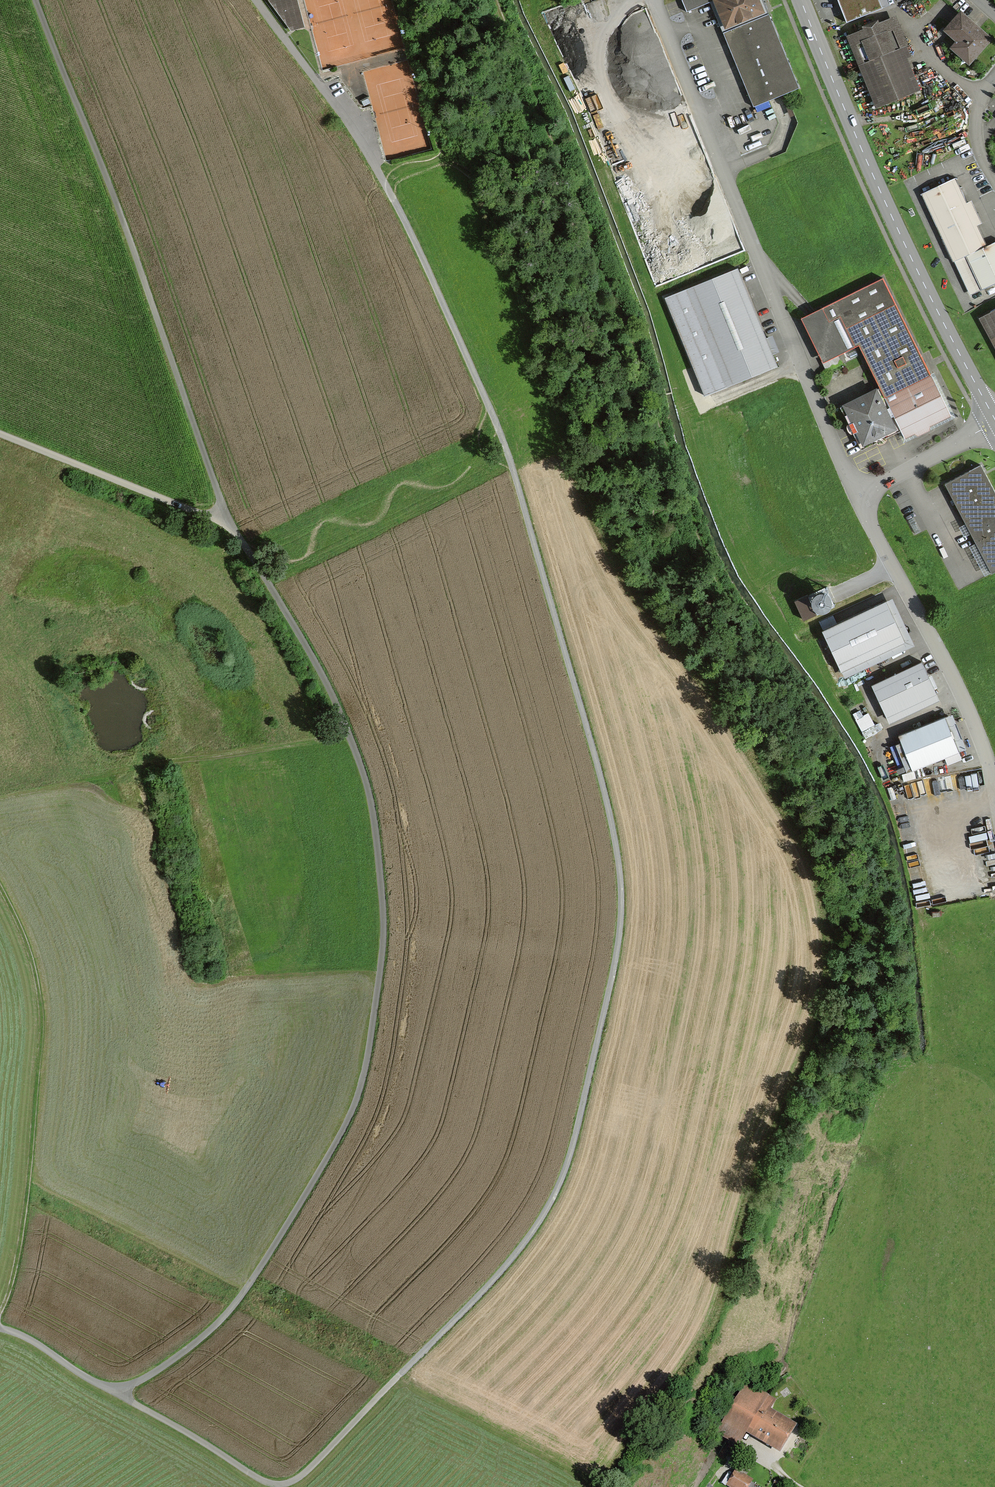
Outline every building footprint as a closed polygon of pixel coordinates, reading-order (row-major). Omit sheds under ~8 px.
[(299,0),(268,0),(291,32),(306,27),(299,0)] [(690,14),(714,4),(757,108),(802,89),(764,0),(684,0),(690,14)] [(846,23),(892,10),(889,0),(839,0),(846,23)] [(994,41),(964,14),(948,31),(961,43),(955,49),(972,65),(994,41)] [(895,21),(851,37),(878,108),(922,91),(895,21)] [(926,197),(957,261),(966,256),(984,293),(994,287),(994,245),(989,248),(957,182),(926,197)] [(741,271),(690,291),(730,389),(780,368),(741,271)] [(886,279),(825,310),(832,324),(844,318),(879,388),(840,407),(862,451),(904,430),(909,440),(955,417),(886,279)] [(981,319),(994,346),(994,312),(981,319)] [(948,486),(994,576),(994,575),(994,490),(984,468),(948,486)] [(987,576),(993,573),(977,544),(971,547),(987,576)] [(797,600),(805,617),(835,604),(827,586),(797,600)] [(887,601),(825,628),(843,667),(904,640),(887,601)] [(924,665),(876,686),(893,724),(941,702),(924,665)] [(870,712),(857,719),(867,737),(880,730),(870,712)] [(948,721),(903,738),(916,771),(947,759),(950,764),(962,760),(948,721)] [(779,1404),(747,1386),(721,1434),(741,1445),(748,1433),(783,1453),(798,1427),(773,1414),(779,1404)] [(738,1473),(730,1486),(752,1486),(754,1483),(738,1473)]
